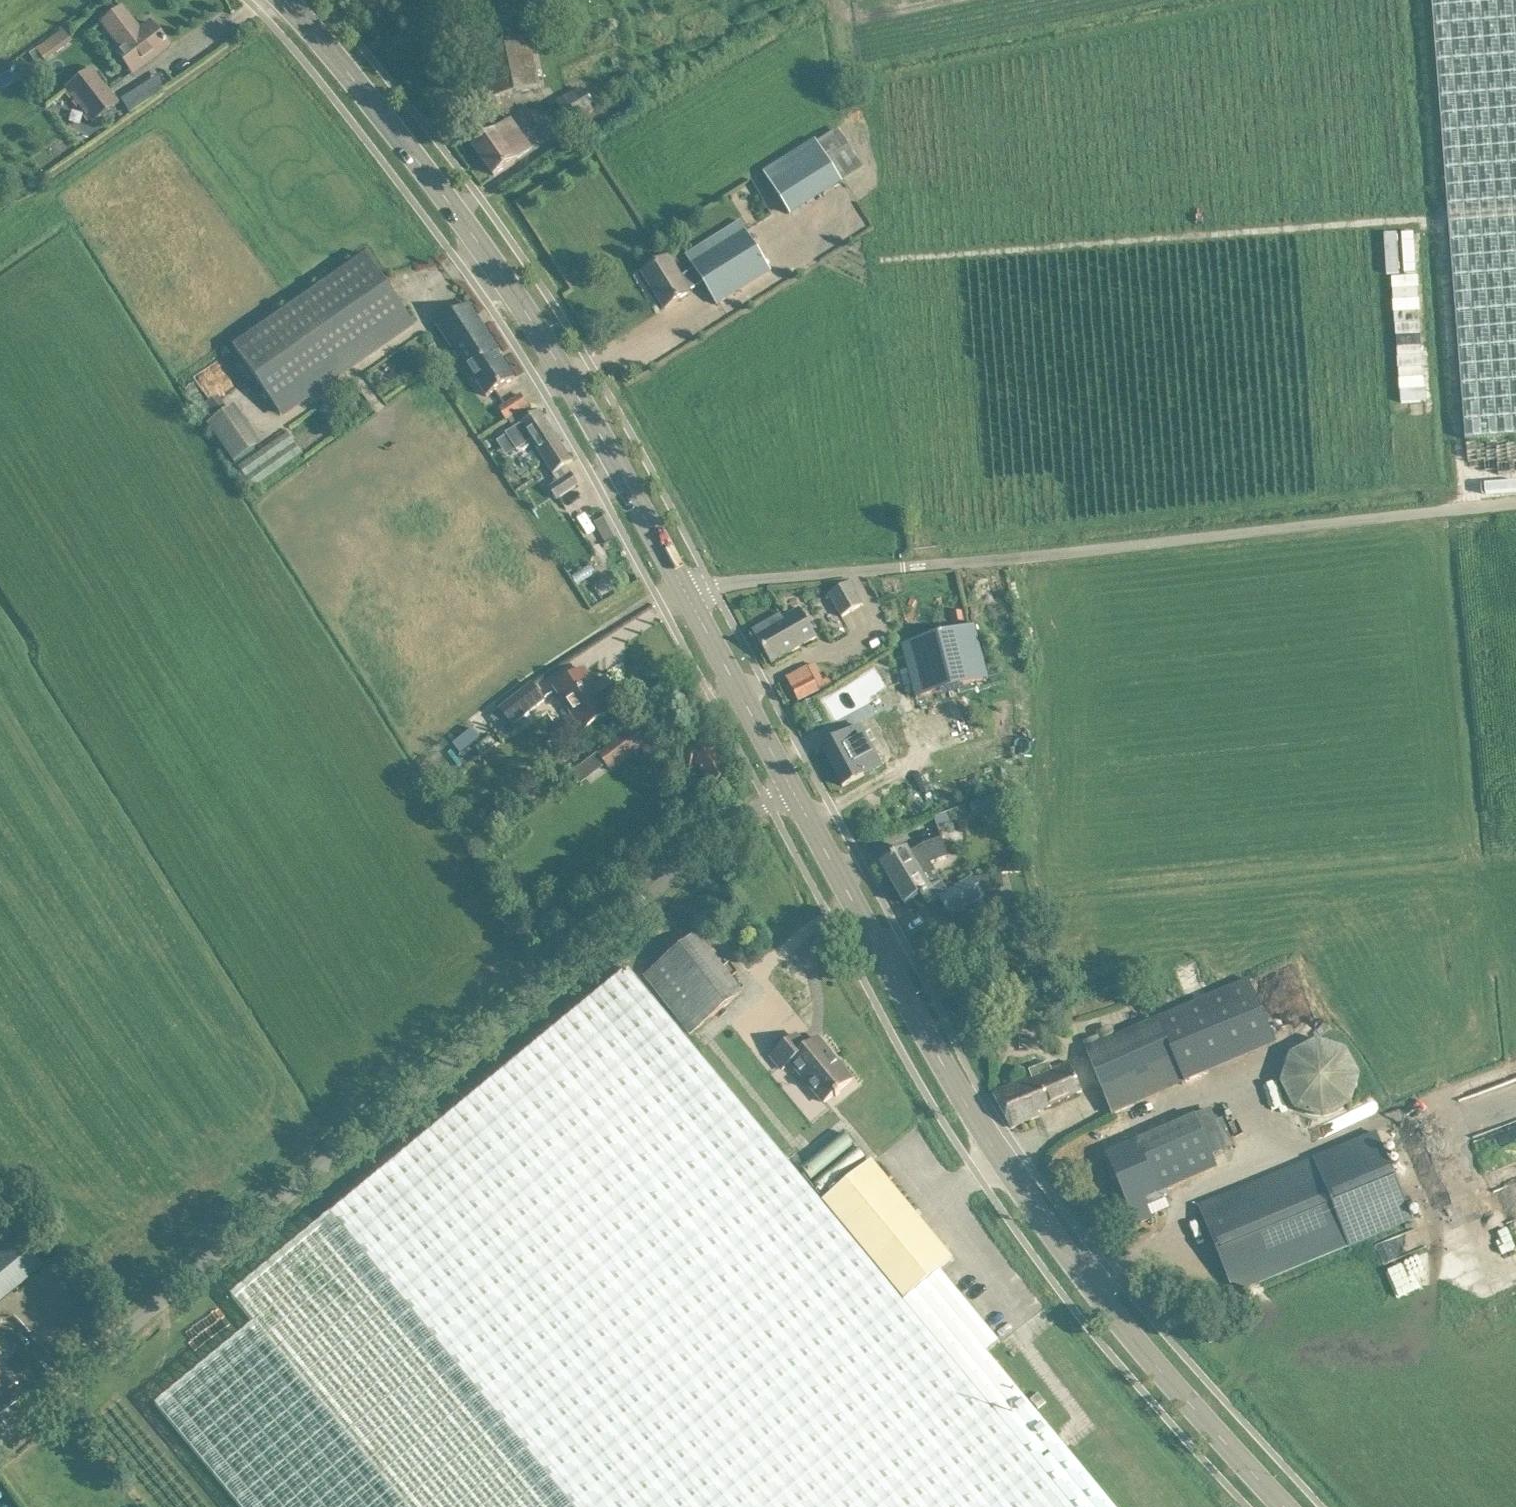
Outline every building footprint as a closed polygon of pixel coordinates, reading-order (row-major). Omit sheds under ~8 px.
[(1465,440),(1515,436),(1515,0),(1432,0),(1465,440)] [(149,23),(139,31),(135,33),(130,27),(134,24),(121,8),(116,12),(110,9),(100,17),(103,23),(101,24),(118,47),(114,50),(132,74),(168,47),(164,42),(165,42),(162,38),(161,39),(158,35),(160,31),(156,25),(151,26),(149,23)] [(69,41),(61,31),(52,37),(60,47),(69,41)] [(539,88),(530,41),(483,50),(492,97),(539,88)] [(92,123),(118,103),(91,68),(65,88),(92,123)] [(121,99),(130,113),(151,99),(143,86),(121,99)] [(593,111),(581,89),(556,102),(568,124),(593,111)] [(494,176),(517,160),(517,159),(532,148),(512,120),(496,130),(473,146),(494,176)] [(817,142),(842,181),(859,171),(834,131),(817,142)] [(717,305),(771,271),(746,230),(692,264),(694,269),(681,277),(669,257),(643,273),(665,308),(690,292),(690,291),(703,283),(717,305)] [(1414,233),(1402,234),(1405,274),(1416,273),(1414,233)] [(1397,234),(1384,234),(1387,275),(1399,274),(1397,234)] [(234,347),(280,414),(413,322),(366,255),(234,347)] [(1417,277),(1392,278),(1395,324),(1395,325),(1397,348),(1398,369),(1399,369),(1399,379),(1400,379),(1400,391),(1401,391),(1401,403),(1426,402),(1425,390),(1424,390),(1424,378),(1423,378),(1422,357),(1420,324),(1420,323),(1417,277)] [(500,351),(469,304),(437,325),(475,383),(478,382),(487,397),(515,379),(497,352),(500,351)] [(527,407),(528,406),(521,395),(500,409),(507,420),(508,419),(527,407)] [(236,465),(256,451),(222,401),(202,415),(236,465)] [(539,411),(533,416),(527,407),(508,419),(514,429),(506,434),(517,450),(519,449),(524,450),(530,447),(530,442),(532,440),(559,482),(550,488),(557,498),(578,485),(571,474),(570,474),(565,467),(572,461),(539,411)] [(1508,449),(1482,449),(1482,461),(1475,461),(1475,480),(1508,480),(1508,449)] [(850,582),(829,594),(842,617),(863,605),(850,582)] [(884,600),(876,602),(884,632),(940,617),(937,606),(889,619),(884,600)] [(817,637),(800,608),(783,618),(781,615),(753,631),(771,664),(817,637)] [(889,647),(904,701),(989,678),(974,624),(889,647)] [(879,667),(836,684),(856,734),(899,718),(879,667)] [(620,701),(608,683),(598,689),(585,669),(555,688),(582,730),(612,711),(610,708),(620,701)] [(820,690),(812,676),(791,687),(798,701),(820,690)] [(491,717),(502,730),(511,722),(513,725),(544,700),(532,684),(500,709),(501,710),(491,717)] [(607,765),(643,738),(634,727),(599,754),(607,765)] [(709,737),(683,752),(691,766),(697,762),(711,787),(732,776),(709,737)] [(843,786),(864,775),(875,768),(868,754),(866,755),(858,741),(849,747),(848,746),(828,757),(843,786)] [(927,807),(930,818),(972,808),(964,771),(898,786),(904,812),(927,807)] [(947,815),(936,819),(939,827),(950,822),(947,815)] [(916,876),(933,867),(936,864),(934,861),(948,857),(942,838),(921,846),(910,853),(908,850),(896,857),(895,856),(892,857),(893,859),(881,865),(892,884),(913,871),(916,876)] [(949,892),(933,867),(916,876),(913,871),(892,884),(905,905),(920,895),(922,897),(923,896),(928,904),(939,898),(951,916),(984,896),(972,877),(949,892)] [(958,942),(952,932),(942,938),(948,948),(958,942)] [(696,935),(644,976),(690,1034),(742,993),(696,935)] [(255,1325),(156,1406),(239,1506),(1114,1506),(987,1352),(1001,1342),(942,1270),(955,1259),(873,1161),(823,1203),(629,969),(232,1297),(255,1325)] [(1113,1115),(1184,1086),(1158,1021),(1086,1049),(1113,1115)] [(829,1057),(832,1055),(818,1038),(807,1047),(797,1035),(772,1056),(783,1069),(792,1062),(825,1102),(835,1094),(837,1096),(841,1093),(839,1091),(853,1080),(852,1078),(849,1080),(829,1057)] [(1360,1063),(1357,1052),(1331,1046),(1298,1055),(1291,1081),(1302,1119),(1331,1126),(1359,1119),(1362,1104),(1372,1102),(1376,1087),(1370,1065),(1360,1063)] [(992,1091),(1011,1128),(1040,1115),(1038,1111),(1082,1091),(1068,1062),(1050,1067),(1048,1061),(1029,1070),(1031,1076),(992,1091)] [(1348,1245),(1412,1219),(1377,1133),(1313,1159),(1199,1206),(1234,1292),(1348,1245)] [(1515,1163),(1515,1137),(1515,1134),(1477,1146),(1486,1173),(1515,1163)] [(1106,1154),(1120,1186),(1111,1190),(1128,1228),(1152,1218),(1147,1207),(1147,1206),(1170,1196),(1159,1170),(1151,1174),(1136,1141),(1106,1154)] [(15,1236),(0,1249),(0,1301),(41,1267),(15,1236)] [(1402,1298),(1447,1286),(1438,1256),(1394,1268),(1402,1298)] [(19,1401),(0,1377),(0,1415),(19,1401)]
